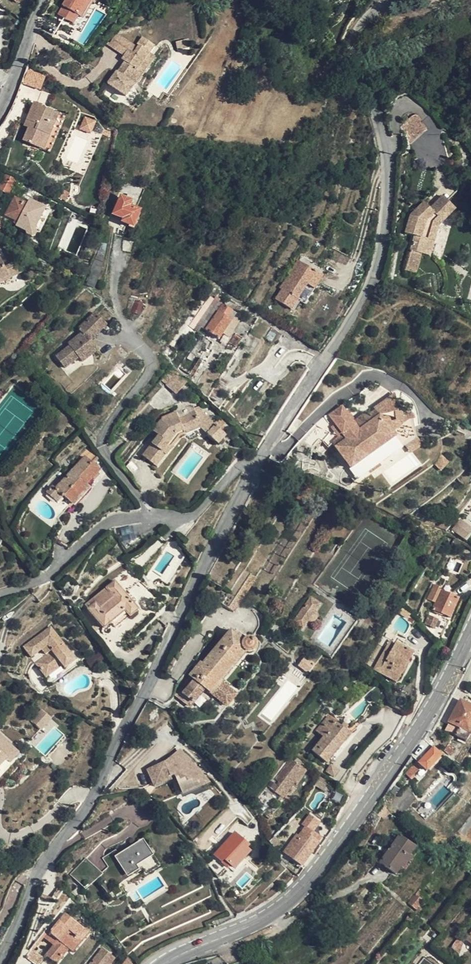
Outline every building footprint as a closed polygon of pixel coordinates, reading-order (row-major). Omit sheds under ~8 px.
[(69,21),(73,13),(78,16),(82,18),(92,0),(67,0),(58,15),(69,21)] [(73,24),(78,16),(73,13),(69,21),(73,24)] [(150,53),(155,47),(143,38),(137,44),(139,47),(134,55),(129,51),(125,56),(122,60),(125,63),(117,74),(116,73),(108,84),(125,96),(134,85),(128,81),(136,71),(137,71),(150,53)] [(134,55),(136,51),(119,38),(114,46),(125,56),(129,51),(134,55)] [(189,47),(187,40),(176,42),(178,50),(189,47)] [(155,58),(150,53),(137,71),(136,71),(128,81),(134,85),(155,58)] [(28,67),(21,82),(40,90),(46,75),(28,67)] [(42,106),(34,103),(27,121),(31,123),(29,128),(23,142),(35,147),(37,142),(45,145),(54,125),(58,115),(42,108),(42,106)] [(84,116),(79,129),(91,133),(95,120),(84,116)] [(61,128),(54,125),(45,145),(43,150),(50,153),(61,128)] [(35,147),(43,150),(45,145),(37,142),(35,147)] [(0,183),(0,190),(9,193),(15,178),(4,174),(0,183)] [(441,193),(443,197),(448,202),(457,193),(450,185),(441,193)] [(126,215),(130,207),(133,200),(122,196),(115,211),(126,215)] [(416,237),(411,251),(423,255),(430,257),(439,226),(456,210),(448,202),(443,197),(430,209),(425,204),(411,217),(405,234),(416,237)] [(6,215),(17,220),(24,224),(32,208),(14,199),(6,215)] [(140,212),(130,207),(126,215),(122,222),(134,227),(140,212)] [(21,229),(24,224),(17,220),(14,226),(21,229)] [(107,245),(101,244),(98,252),(87,281),(88,286),(95,288),(100,275),(105,256),(107,245)] [(406,271),(417,274),(423,255),(411,251),(406,271)] [(9,276),(5,268),(0,257),(0,279),(9,276)] [(21,274),(22,273),(16,262),(5,268),(9,276),(0,279),(0,283),(21,274)] [(306,272),(308,268),(298,262),(295,266),(306,272)] [(306,272),(295,266),(281,291),(282,291),(276,302),(291,311),(299,300),(306,304),(322,277),(308,268),(306,272)] [(206,330),(222,306),(209,297),(192,321),(199,326),(206,330)] [(143,303),(135,300),(131,312),(139,315),(143,303)] [(222,306),(206,330),(219,339),(236,315),(222,306)] [(91,341),(107,325),(95,313),(79,330),(83,334),(68,345),(70,347),(56,358),(65,369),(78,358),(82,363),(98,350),(91,341)] [(199,326),(192,321),(189,326),(196,331),(199,326)] [(178,394),(188,383),(174,371),(164,382),(178,394)] [(220,430),(213,424),(203,414),(198,403),(158,418),(150,429),(159,436),(157,438),(143,457),(154,465),(163,453),(166,456),(180,437),(186,435),(185,432),(200,426),(202,429),(219,446),(226,437),(220,430)] [(336,415),(342,422),(330,439),(336,446),(340,443),(356,469),(402,440),(385,413),(364,427),(350,410),(336,415)] [(220,418),(213,424),(220,430),(225,424),(220,418)] [(186,435),(202,429),(200,426),(185,432),(186,435)] [(148,431),(157,438),(159,436),(150,429),(148,431)] [(53,486),(46,493),(65,511),(79,496),(88,486),(86,484),(99,471),(91,464),(99,455),(94,447),(65,479),(56,489),(53,486)] [(157,467),(166,456),(163,453),(154,465),(157,467)] [(268,583),(306,524),(294,517),(258,576),(268,583)] [(463,518),(454,529),(466,539),(470,533),(470,525),(463,518)] [(103,628),(111,622),(125,612),(129,617),(138,610),(115,583),(85,606),(103,628)] [(450,617),(458,599),(441,591),(432,609),(431,609),(425,624),(432,628),(436,619),(441,620),(443,615),(450,617)] [(303,628),(308,621),(304,618),(310,609),(315,611),(319,605),(310,599),(294,622),(303,628)] [(317,615),(315,611),(310,609),(304,618),(308,621),(311,622),(313,622),(315,620),(317,618),(317,615)] [(115,628),(129,617),(125,612),(111,622),(115,628)] [(276,628),(280,621),(276,618),(272,625),(276,628)] [(51,651),(52,652),(36,663),(46,677),(62,665),(65,668),(75,661),(50,628),(24,647),(31,658),(42,651),(45,655),(51,651)] [(183,694),(193,703),(205,689),(226,707),(235,696),(220,682),(245,651),(248,653),(252,652),(255,650),(257,648),(257,644),(256,639),(254,638),(250,637),(247,636),(245,638),(242,640),(231,630),(202,664),(205,667),(183,694)] [(390,641),(384,651),(389,654),(383,667),(399,677),(412,653),(390,641)] [(396,682),(399,677),(383,667),(389,654),(384,651),(374,669),(396,682)] [(103,660),(99,654),(88,662),(92,668),(103,660)] [(189,707),(193,703),(183,694),(205,667),(202,664),(200,663),(190,675),(191,676),(175,695),(189,707)] [(461,701),(450,721),(459,727),(454,736),(466,743),(470,734),(468,731),(470,726),(470,707),(461,701)] [(350,734),(345,730),(340,726),(328,717),(317,730),(324,737),(313,750),(327,762),(347,738),(350,734)] [(344,722),(340,726),(345,730),(348,726),(344,722)] [(454,748),(448,744),(443,751),(449,756),(454,748)] [(440,756),(433,748),(419,763),(426,771),(440,756)] [(169,762),(149,773),(156,786),(167,780),(176,776),(176,775),(189,761),(178,752),(171,760),(174,762),(171,766),(169,762)] [(302,762),(296,757),(293,761),(299,765),(302,762)] [(281,791),(285,785),(282,783),(285,778),(290,782),(301,767),(299,765),(293,761),(290,759),(271,784),(281,791)] [(204,776),(189,761),(176,775),(186,794),(203,784),(201,779),(204,776)] [(334,775),(339,769),(333,764),(328,770),(334,775)] [(419,769),(414,764),(407,770),(413,775),(419,769)] [(169,783),(167,780),(156,786),(158,789),(169,783)] [(298,839),(295,837),(284,852),(302,865),(322,838),(313,832),(319,822),(310,816),(303,826),(306,829),(305,832),(303,830),(299,836),(298,839)] [(235,833),(215,855),(221,861),(224,859),(235,868),(249,852),(246,849),(248,846),(235,833)] [(410,856),(415,848),(398,836),(380,863),(395,875),(400,868),(403,870),(412,857),(410,856)] [(158,866),(148,850),(143,842),(117,856),(115,852),(105,858),(110,868),(102,875),(85,861),(72,875),(85,888),(96,878),(105,888),(110,894),(108,895),(111,900),(114,897),(114,896),(119,892),(116,887),(122,881),(143,868),(147,872),(158,866)] [(227,867),(230,864),(224,859),(221,861),(227,867)] [(287,884),(294,877),(286,870),(279,878),(287,884)] [(427,896),(419,891),(407,904),(415,910),(427,896)] [(28,960),(33,963),(39,963),(46,956),(56,963),(68,949),(72,952),(88,933),(65,914),(50,933),(45,930),(26,954),(26,956),(26,958),(28,960)] [(467,953),(470,943),(466,938),(458,946),(467,953)] [(85,963),(113,963),(117,959),(101,945),(85,963)] [(126,955),(120,963),(133,963),(126,955)]
